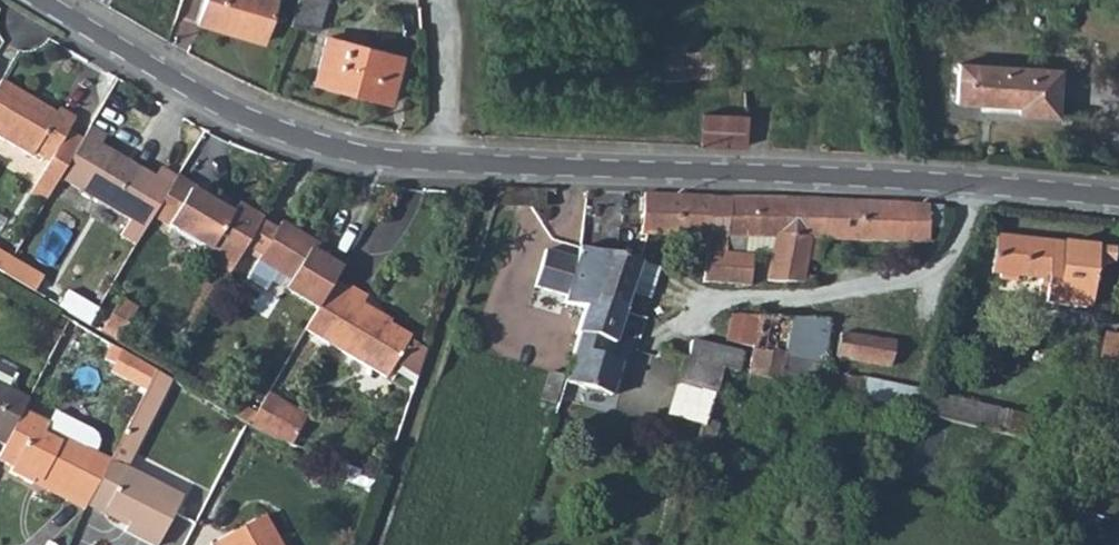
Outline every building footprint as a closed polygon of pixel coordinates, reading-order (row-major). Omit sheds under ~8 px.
[(196,23),(259,43),(272,0),(203,0),(196,23)] [(313,35),(324,0),(295,0),(287,27),(313,35)] [(313,83),(387,105),(400,61),(326,38),(313,83)] [(656,58),(658,82),(717,79),(715,55),(656,58)] [(954,103),(1016,108),(1016,115),(1055,118),(1057,71),(957,65),(954,103)] [(28,155),(31,152),(47,161),(33,184),(47,192),(56,176),(80,135),(67,127),(73,116),(57,106),(53,111),(0,80),(0,138),(28,155)] [(698,148),(744,150),(744,118),(699,118),(698,148)] [(56,176),(126,217),(117,233),(133,243),(148,217),(172,177),(155,168),(149,176),(96,144),(101,135),(86,125),(80,135),(56,176)] [(148,217),(204,250),(200,257),(226,272),(241,247),(257,220),(258,219),(232,203),(227,210),(172,177),(148,217)] [(29,192),(43,199),(47,192),(33,184),(29,192)] [(640,233),(645,234),(704,237),(707,193),(641,191),(640,233)] [(701,284),(749,285),(750,254),(727,253),(730,194),(707,193),(704,237),(701,284)] [(727,253),(750,254),(761,255),(761,237),(770,238),(773,195),(730,194),(727,253)] [(769,280),(814,283),(815,274),(803,274),(804,260),(816,260),(819,240),(824,197),(773,195),(770,238),(769,255),(769,280)] [(819,240),(924,245),(927,201),(824,197),(819,240)] [(274,230),(257,220),(241,247),(258,257),(244,281),(263,292),(274,273),(288,281),(282,291),(314,309),(333,276),(337,270),(316,258),(307,252),(311,245),(277,225),(274,230)] [(987,274),(1042,282),(1039,304),(1084,310),(1091,263),(1107,265),(1109,249),(992,233),(987,274)] [(761,255),(769,255),(770,238),(761,237),(761,255)] [(321,251),(311,245),(307,252),(316,258),(321,251)] [(596,251),(577,246),(574,257),(542,248),(532,285),(563,294),(561,302),(579,308),(582,298),(596,251)] [(582,298),(623,310),(628,293),(648,299),(656,269),(635,262),(596,251),(582,298)] [(8,259),(0,254),(0,273),(8,259)] [(0,273),(31,292),(39,278),(8,259),(0,273)] [(302,330),(383,378),(408,336),(388,324),(389,321),(359,302),(364,295),(333,276),(314,309),(302,330)] [(134,308),(117,298),(97,332),(114,342),(134,308)] [(561,381),(605,395),(615,362),(594,356),(599,340),(626,348),(631,348),(636,344),(642,322),(640,315),(623,310),(582,298),(579,308),(570,339),(573,340),(561,381)] [(724,339),(749,347),(784,357),(790,318),(730,316),(724,339)] [(780,382),(829,394),(832,372),(819,375),(827,320),(790,318),(784,357),(780,382)] [(835,357),(889,367),(894,342),(839,332),(835,357)] [(1112,363),(1109,384),(1118,385),(1118,337),(1103,334),(1098,359),(1112,363)] [(672,416),(702,424),(703,419),(720,369),(736,373),(740,357),(737,350),(691,340),(685,362),(680,360),(675,384),(680,385),(672,416)] [(744,375),(780,382),(784,357),(749,347),(744,375)] [(111,366),(146,387),(153,373),(119,353),(111,366)] [(538,399),(548,402),(557,375),(546,372),(538,399)] [(829,394),(894,408),(915,413),(919,391),(832,372),(829,394)] [(104,516),(106,514),(128,525),(124,533),(147,544),(157,544),(181,499),(126,471),(170,383),(164,379),(153,373),(146,387),(108,461),(85,506),(104,516)] [(21,411),(27,400),(0,386),(0,445),(4,446),(21,411)] [(915,413),(1027,439),(1034,418),(919,391),(915,413)] [(246,428),(262,438),(288,447),(290,444),(257,425),(271,399),(265,396),(252,418),(246,428)] [(257,425),(290,444),(303,423),(290,416),(293,412),(271,399),(257,425)] [(231,420),(246,428),(252,418),(237,409),(231,420)] [(9,470),(7,475),(30,487),(34,481),(70,499),(94,454),(62,438),(60,442),(43,434),(48,425),(21,411),(4,446),(0,453),(0,465),(9,470)] [(48,425),(43,434),(60,442),(62,438),(94,454),(95,445),(90,434),(53,415),(48,425)] [(690,462),(701,466),(715,422),(703,419),(702,424),(690,462)] [(30,487),(81,513),(85,506),(108,461),(94,454),(70,499),(34,481),(30,487)] [(263,518),(215,544),(278,544),(263,518)]
